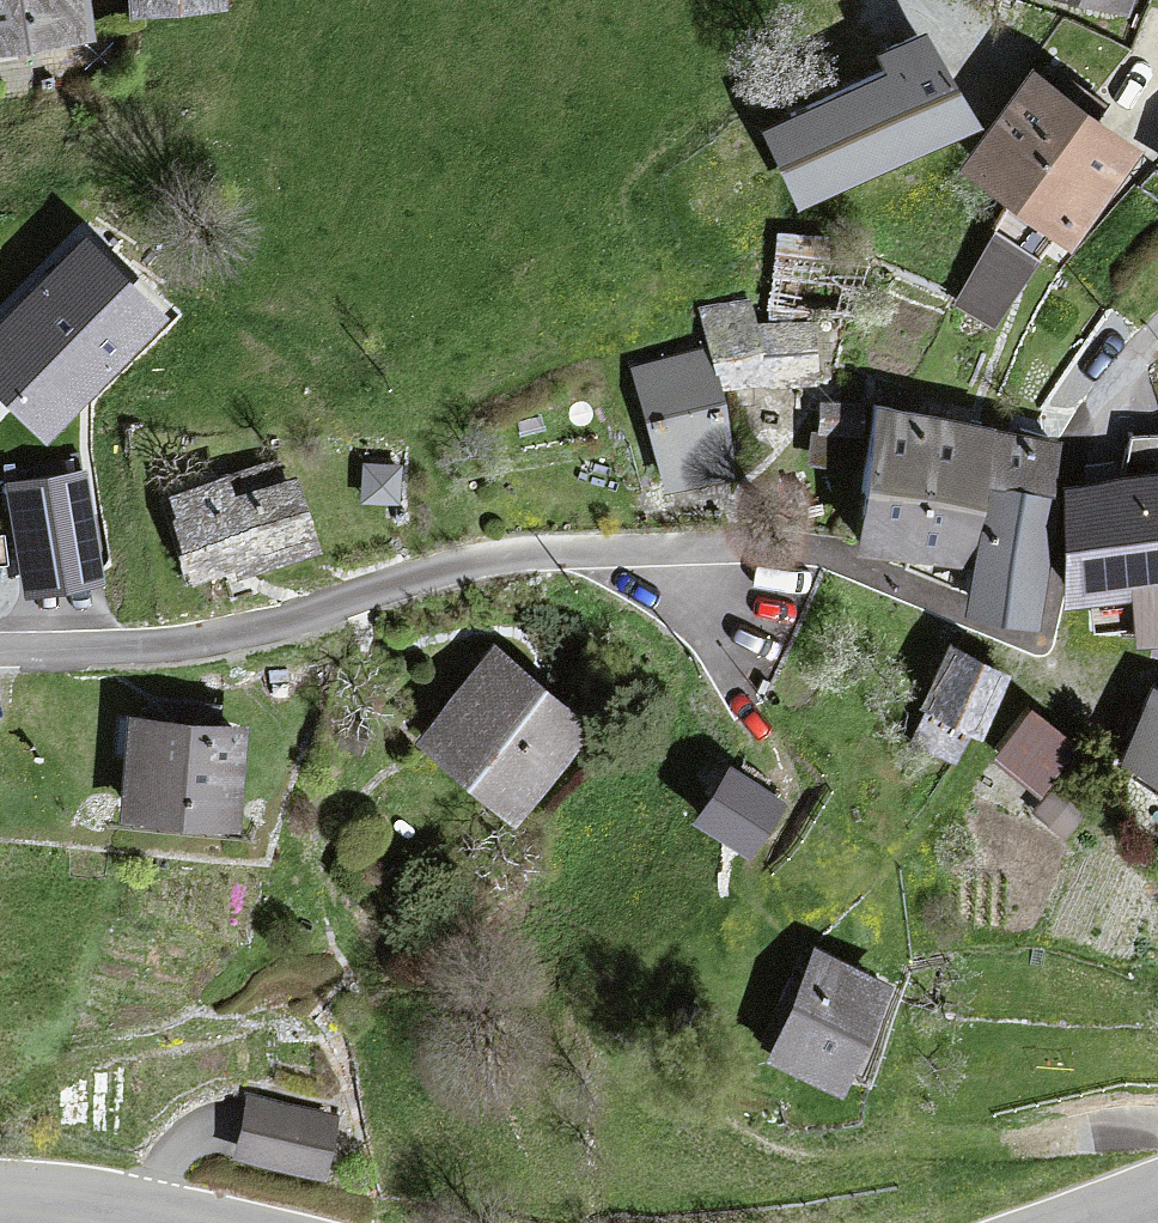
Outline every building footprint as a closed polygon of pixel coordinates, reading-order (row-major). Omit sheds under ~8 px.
[(84,0),(0,0),(0,52),(90,35),(84,0)] [(224,0),(131,0),(133,21),(225,13),(224,0)] [(1116,26),(1125,0),(1044,0),(1116,26)] [(961,126),(924,64),(780,132),(811,198),(961,126)] [(1128,156),(1019,79),(954,177),(1061,248),(1128,156)] [(978,260),(1011,282),(1030,251),(996,228),(978,260)] [(84,247),(0,333),(0,392),(45,435),(158,319),(84,247)] [(773,300),(847,310),(864,259),(778,249),(773,300)] [(748,336),(747,313),(704,316),(709,392),(808,385),(804,332),(748,336)] [(724,477),(699,356),(629,371),(654,492),(724,477)] [(1051,434),(865,401),(841,535),(957,555),(949,602),(1018,614),(1051,434)] [(283,475),(158,504),(177,583),(302,554),(283,475)] [(81,478),(11,491),(30,590),(100,578),(81,478)] [(1066,484),(1072,596),(1131,592),(1134,643),(1157,641),(1157,479),(1066,484)] [(991,678),(936,652),(912,703),(968,729),(991,678)] [(578,737),(488,655),(410,740),(500,822),(578,737)] [(1139,694),(1101,775),(1157,801),(1157,703),(1139,694)] [(1060,746),(1020,717),(990,760),(1030,788),(1060,746)] [(230,731),(115,723),(108,826),(223,834),(230,731)] [(699,815),(744,846),(775,801),(730,770),(699,815)] [(862,986),(795,955),(748,1057),(815,1088),(862,986)] [(330,1127),(245,1102),(230,1153),(314,1178),(330,1127)]
